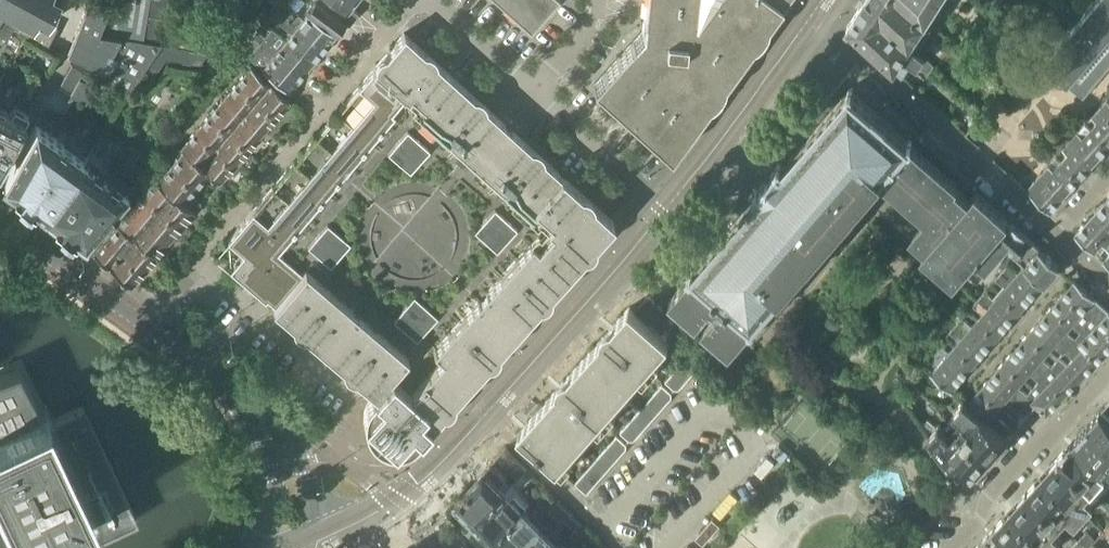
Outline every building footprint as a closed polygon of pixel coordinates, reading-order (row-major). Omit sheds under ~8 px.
[(13,29),(14,27),(28,33),(26,35),(47,47),(56,27),(48,22),(59,0),(0,0),(0,22),(13,29)] [(158,42),(142,39),(100,33),(110,2),(106,0),(90,0),(78,27),(75,34),(66,53),(73,56),(97,69),(93,77),(127,94),(139,76),(159,45),(161,43),(158,42)] [(142,39),(147,15),(148,10),(148,9),(150,0),(113,0),(112,3),(110,2),(100,33),(142,39)] [(148,9),(148,10),(166,14),(169,0),(150,0),(148,9)] [(304,9),(307,12),(334,35),(345,22),(317,0),(311,0),(304,9)] [(345,22),(347,24),(348,24),(357,12),(347,5),(340,0),(317,0),(345,22)] [(530,30),(557,0),(496,0),(530,30)] [(642,32),(592,87),(670,156),(708,104),(711,102),(713,100),(716,98),(718,95),(720,93),(721,90),(723,87),(724,83),(724,82),(751,45),(753,43),(756,41),(758,39),(761,37),(762,34),(764,31),(765,28),(766,25),(767,23),(783,0),(645,0),(642,32)] [(926,22),(901,0),(864,0),(862,2),(911,45),(926,22)] [(926,22),(932,25),(948,0),(901,0),(926,22)] [(1043,62),(1084,97),(1108,69),(1108,0),(1097,0),(1043,62)] [(275,8),(282,13),(323,48),(334,35),(307,12),(302,18),(281,1),(275,8)] [(918,49),(911,45),(862,2),(858,9),(859,10),(849,24),(847,26),(895,69),(903,56),(919,66),(925,56),(918,49)] [(285,39),(311,63),(323,48),(282,13),(276,21),(291,32),(285,39)] [(147,15),(142,39),(158,42),(163,17),(147,15)] [(8,39),(13,29),(0,22),(0,36),(8,39)] [(1032,33),(1046,48),(1057,36),(1043,22),(1032,33)] [(256,29),(250,35),(299,77),(311,63),(285,39),(271,28),(264,36),(256,29)] [(355,376),(357,378),(375,394),(370,399),(368,402),(366,405),(365,408),(364,411),(363,414),(363,417),(363,421),(363,424),(364,427),(365,430),(367,433),(368,436),(370,438),(372,441),(375,443),(378,445),(380,446),(383,447),(386,448),(388,449),(391,449),(394,449),(397,449),(399,449),(402,448),(405,448),(407,447),(410,445),(412,444),(416,440),(442,411),(444,411),(446,410),(448,409),(450,408),(451,407),(452,405),(453,403),(454,401),(454,399),(454,398),(463,389),(479,371),(487,362),(489,362),(491,361),(493,360),(494,359),(496,357),(497,356),(498,354),(498,352),(498,350),(498,349),(515,330),(507,322),(513,315),(521,323),(539,304),(541,304),(543,303),(544,302),(546,301),(548,300),(549,298),(550,296),(550,294),(550,292),(550,291),(583,255),(585,255),(587,254),(589,253),(591,252),(592,250),(593,249),(594,247),(594,245),(595,243),(595,242),(613,222),(593,204),(592,202),(592,200),(591,198),(589,196),(588,195),(586,194),(584,193),(582,192),(580,192),(543,159),(543,157),(542,155),(541,153),(540,152),(539,150),(537,149),(535,148),(533,148),(531,148),(511,130),(503,139),(497,133),(505,125),(486,107),(486,105),(485,103),(484,102),(483,100),(481,98),(479,97),(477,96),(475,96),(473,96),(436,63),(436,61),(435,59),(435,57),(433,55),(432,54),(430,53),(428,52),(426,51),(424,51),(403,33),(386,54),(384,54),(382,55),(380,56),(378,57),(377,59),(376,61),(375,62),(375,65),(374,67),(227,240),(230,268),(229,269),(265,299),(272,290),(279,296),(271,305),(291,322),(291,324),(292,326),(293,328),(294,329),(296,331),(297,332),(299,332),(301,333),(304,333),(341,365),(342,367),(342,369),(343,371),(345,372),(346,374),(348,375),(350,376),(352,376),(355,376)] [(299,77),(250,35),(245,42),(254,49),(248,56),(261,68),(288,91),(299,77)] [(159,45),(139,76),(148,83),(165,58),(197,64),(207,52),(159,45)] [(79,78),(83,71),(71,64),(58,88),(70,94),(79,78)] [(251,65),(237,82),(256,98),(257,97),(270,83),(251,65)] [(79,78),(70,94),(81,101),(91,85),(79,78)] [(237,82),(223,98),(242,115),(256,98),(237,82)] [(289,100),(270,83),(257,97),(277,114),(289,100)] [(956,279),(963,270),(1006,218),(976,191),(969,199),(955,187),(957,184),(911,145),(913,143),(910,140),(908,141),(886,123),(886,122),(874,111),(873,112),(852,93),(853,91),(850,88),(847,91),(848,93),(782,169),(780,168),(782,166),(779,163),(776,166),(778,168),(759,190),(757,188),(754,191),(757,194),(758,193),(761,195),(695,271),(693,269),(690,273),(692,274),(670,298),(671,299),(697,322),(711,305),(718,310),(703,327),(730,350),(751,326),(753,327),(756,324),(755,322),(787,285),(810,258),(811,259),(855,208),(854,207),(864,196),(910,236),(912,234),(927,247),(923,251),(955,279),(956,279)] [(257,97),(256,98),(242,115),(262,131),(277,114),(257,97)] [(223,98),(208,115),(228,131),(242,115),(223,98)] [(1101,108),(1108,115),(1108,101),(1108,100),(1101,108)] [(24,119),(28,113),(13,104),(9,111),(0,106),(0,164),(24,119)] [(1090,130),(1108,146),(1108,115),(1101,108),(1093,116),(1098,121),(1090,130)] [(208,115),(194,131),(214,147),(227,132),(228,131),(208,115)] [(242,115),(228,131),(227,132),(247,148),(262,131),(242,115)] [(2,183),(43,213),(83,158),(40,128),(36,124),(35,124),(2,183)] [(1079,132),(1070,141),(1094,162),(1108,146),(1090,130),(1084,137),(1079,132)] [(180,148),(184,151),(199,165),(212,149),(214,147),(194,131),(180,148)] [(227,132),(214,147),(212,149),(232,166),(247,148),(227,132)] [(1069,153),(1061,162),(1079,178),(1094,162),(1070,141),(1064,148),(1069,153)] [(212,149),(199,165),(207,173),(208,172),(219,181),(232,166),(212,149)] [(184,151),(171,166),(195,187),(207,173),(199,165),(184,151)] [(83,158),(43,213),(84,243),(128,191),(103,173),(107,168),(87,153),(83,158)] [(1049,164),(1041,173),(1065,194),(1079,178),(1061,162),(1055,169),(1049,164)] [(171,166),(159,180),(182,201),(195,187),(171,166)] [(1065,194),(1041,173),(1027,189),(1032,194),(1050,211),(1065,194)] [(153,179),(144,190),(182,225),(194,211),(182,201),(159,180),(157,182),(153,179)] [(144,190),(131,206),(169,240),(182,225),(144,190)] [(1091,217),(1108,233),(1108,205),(1105,202),(1091,217)] [(117,222),(134,238),(155,257),(169,240),(131,206),(117,222)] [(1107,247),(1108,245),(1108,233),(1091,217),(1075,234),(1094,251),(1102,242),(1107,247)] [(1006,218),(963,270),(977,281),(978,279),(1004,250),(1009,254),(1012,250),(1016,254),(1029,238),(1006,218)] [(92,253),(109,267),(134,238),(117,222),(92,253)] [(134,238),(109,267),(131,285),(155,257),(134,238)] [(1025,266),(1044,283),(1059,266),(1029,238),(1016,254),(1014,256),(1025,266)] [(1007,264),(1002,271),(1032,297),(1044,283),(1025,266),(1014,258),(1007,264)] [(989,284),(1001,293),(1020,310),(1032,297),(1002,271),(996,278),(989,284)] [(1075,280),(1063,294),(1083,312),(1095,299),(1075,280)] [(985,291),(979,298),(1008,324),(1020,310),(1001,293),(989,284),(985,291)] [(1063,294),(1052,306),(1081,331),(1083,312),(1063,294)] [(650,296),(638,309),(639,309),(640,309),(652,321),(660,313),(664,308),(663,307),(662,309),(650,297),(650,296)] [(968,311),(978,320),(997,337),(1008,324),(979,298),(973,304),(968,311)] [(1098,361),(1108,350),(1091,332),(1100,322),(1108,313),(1108,311),(1095,299),(1083,312),(1081,331),(1075,338),(1069,346),(1077,341),(1098,361)] [(1052,306),(1040,320),(1069,346),(1075,338),(1081,331),(1052,306)] [(518,433),(558,468),(669,342),(630,307),(518,433)] [(962,317),(956,324),(986,350),(997,337),(978,320),(968,311),(962,317)] [(1100,322),(1108,331),(1108,313),(1100,322)] [(1040,320),(1029,334),(1048,351),(1059,357),(1064,352),(1066,350),(1069,346),(1040,320)] [(667,335),(678,344),(689,332),(678,322),(667,335)] [(1108,350),(1108,349),(1108,331),(1100,322),(1091,332),(1108,350)] [(945,337),(955,346),(975,363),(986,350),(956,324),(950,331),(945,337)] [(1029,334),(1017,347),(1046,373),(1052,366),(1058,359),(1048,351),(1029,334)] [(939,344),(933,351),(963,377),(975,363),(955,346),(945,337),(939,344)] [(1067,364),(1081,378),(1098,361),(1077,341),(1069,346),(1066,350),(1073,357),(1067,364)] [(1017,347),(1004,362),(1024,379),(1033,386),(1040,380),(1044,376),(1046,373),(1017,347)] [(963,377),(933,351),(928,357),(921,363),(932,373),(951,390),(963,377)] [(686,357),(686,358),(665,381),(675,389),(679,389),(698,368),(686,357)] [(1044,376),(1065,395),(1081,378),(1067,364),(1060,357),(1058,359),(1052,366),(1046,373),(1044,376)] [(1004,362),(992,375),(998,380),(1022,401),(1028,393),(1033,386),(1024,379),(1004,362)] [(71,545),(122,521),(72,414),(55,422),(47,407),(44,408),(43,409),(38,411),(23,380),(18,368),(0,377),(0,547),(73,547),(71,545)] [(912,379),(918,384),(924,378),(917,372),(912,379)] [(992,375),(980,389),(1000,406),(1006,400),(1025,417),(1032,409),(1022,401),(998,380),(992,375)] [(1028,393),(1022,401),(1032,409),(1036,405),(1046,414),(1065,395),(1044,376),(1040,380),(1028,393)] [(634,440),(672,397),(672,393),(662,384),(620,432),(630,440),(634,440)] [(971,426),(963,435),(988,457),(999,445),(1013,430),(994,413),(1000,406),(980,389),(967,404),(964,401),(955,411),(971,426)] [(1101,411),(1101,412),(1108,419),(1108,402),(1101,411)] [(1101,412),(1072,442),(1059,456),(1089,485),(1101,496),(1108,487),(1108,419),(1101,412)] [(988,457),(963,435),(957,441),(939,424),(929,435),(944,456),(964,484),(988,457)] [(617,435),(575,483),(587,493),(627,448),(627,444),(617,435)] [(1089,485),(1059,456),(1043,474),(1084,513),(1093,503),(1101,496),(1089,485)] [(468,515),(475,522),(505,492),(499,486),(506,479),(491,464),(456,504),(457,505),(456,510),(463,516),(468,515)] [(527,470),(517,480),(522,485),(532,475),(527,470)] [(1027,492),(1060,524),(1068,516),(1075,523),(1084,513),(1043,474),(1027,492)] [(512,485),(505,492),(475,522),(481,529),(480,533),(487,540),(491,539),(492,540),(523,509),(530,503),(512,485)] [(1050,547),(1052,547),(1061,539),(1053,532),(1060,524),(1027,492),(1011,509),(1050,547)] [(549,521),(554,515),(563,506),(556,500),(542,515),(549,521)] [(568,512),(563,506),(554,515),(560,521),(568,512)] [(541,528),(523,509),(492,540),(500,547),(522,547),(541,528)] [(1014,547),(1050,547),(1011,509),(994,528),(1014,547)] [(585,529),(581,524),(571,534),(576,539),(585,529)] [(559,546),(541,528),(522,547),(557,547),(559,546)] [(994,528),(976,547),(1014,547),(994,528)]
